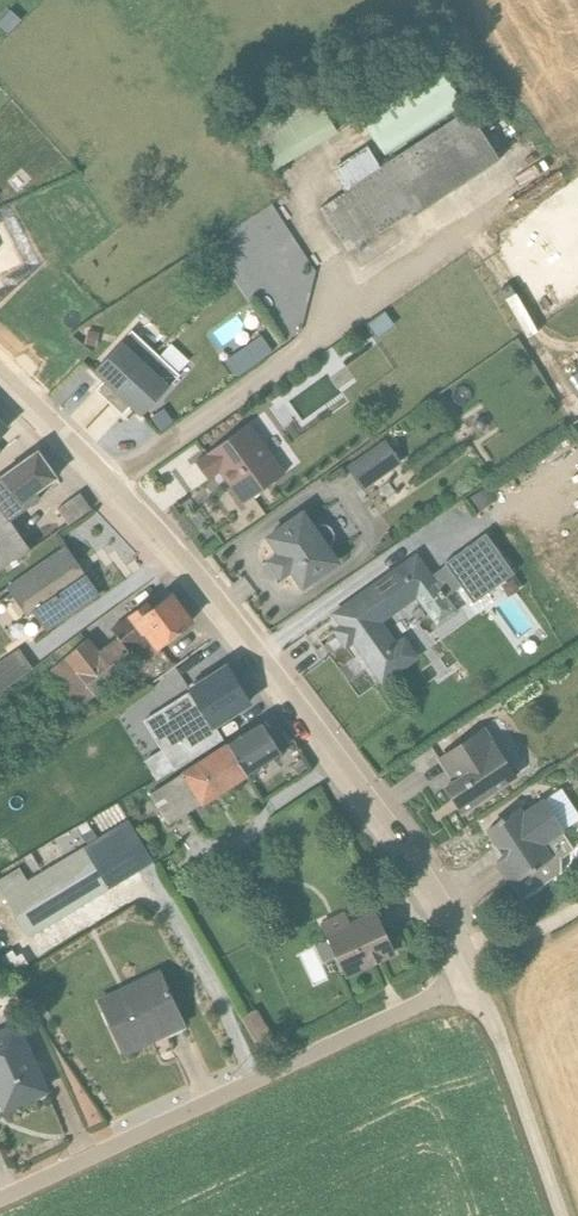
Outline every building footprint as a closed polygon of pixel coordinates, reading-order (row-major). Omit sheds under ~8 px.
[(347,243),(502,152),(443,52),(360,101),(391,153),(381,159),(370,140),(333,162),(347,186),(322,201),(347,243)] [(279,162),(341,129),(325,99),(263,132),(279,162)] [(155,353),(131,330),(93,371),(103,380),(95,389),(108,402),(155,353)] [(265,332),(229,352),(238,369),(274,349),(265,332)] [(140,415),(179,375),(155,353),(108,402),(122,415),(130,406),(140,415)] [(9,428),(0,420),(0,437),(9,428)] [(195,462),(207,479),(222,469),(229,479),(227,481),(242,503),(283,473),(247,423),(195,462)] [(362,481),(405,457),(391,433),(349,457),(362,481)] [(56,477),(37,451),(0,477),(0,569),(30,550),(9,521),(40,499),(40,498),(35,491),(56,477)] [(91,508),(79,493),(57,509),(69,525),(91,508)] [(315,527),(302,509),(264,536),(275,553),(273,555),(265,560),(278,581),(286,576),(290,574),(301,590),(340,563),(327,544),(331,541),(333,537),(332,533),(331,529),(327,526),(322,524),(315,527)] [(65,545),(6,586),(26,616),(33,611),(46,631),(99,594),(65,545)] [(354,642),(381,681),(418,655),(404,636),(429,618),(436,627),(458,612),(418,554),(333,613),(340,622),(330,629),(344,649),(354,642)] [(518,571),(469,597),(477,613),(526,587),(518,571)] [(79,707),(191,621),(171,594),(153,608),(146,601),(110,628),(116,637),(97,651),(88,639),(50,669),(79,707)] [(32,668),(18,649),(0,661),(0,691),(32,668)] [(233,689),(237,686),(225,667),(204,680),(202,678),(190,685),(192,688),(188,690),(197,705),(150,735),(156,745),(140,755),(155,780),(200,753),(191,738),(243,705),(233,689)] [(227,745),(245,774),(280,752),(261,723),(227,745)] [(445,787),(461,811),(515,775),(484,728),(438,759),(453,781),(445,787)] [(245,774),(227,745),(149,795),(167,823),(245,774)] [(564,830),(542,798),(522,811),(519,807),(487,829),(505,856),(495,863),(520,898),(560,872),(560,859),(572,849),(561,833),(564,830)] [(153,862),(129,818),(27,879),(18,866),(0,877),(0,891),(28,937),(153,862)] [(345,974),(392,952),(374,913),(350,924),(343,910),(321,920),(345,974)] [(160,968),(96,997),(102,1010),(98,1012),(104,1025),(108,1023),(122,1053),(186,1023),(160,968)] [(259,1050),(272,1042),(254,1009),(241,1017),(259,1050)] [(49,1091),(17,1020),(0,1028),(0,1108),(2,1113),(49,1091)]
